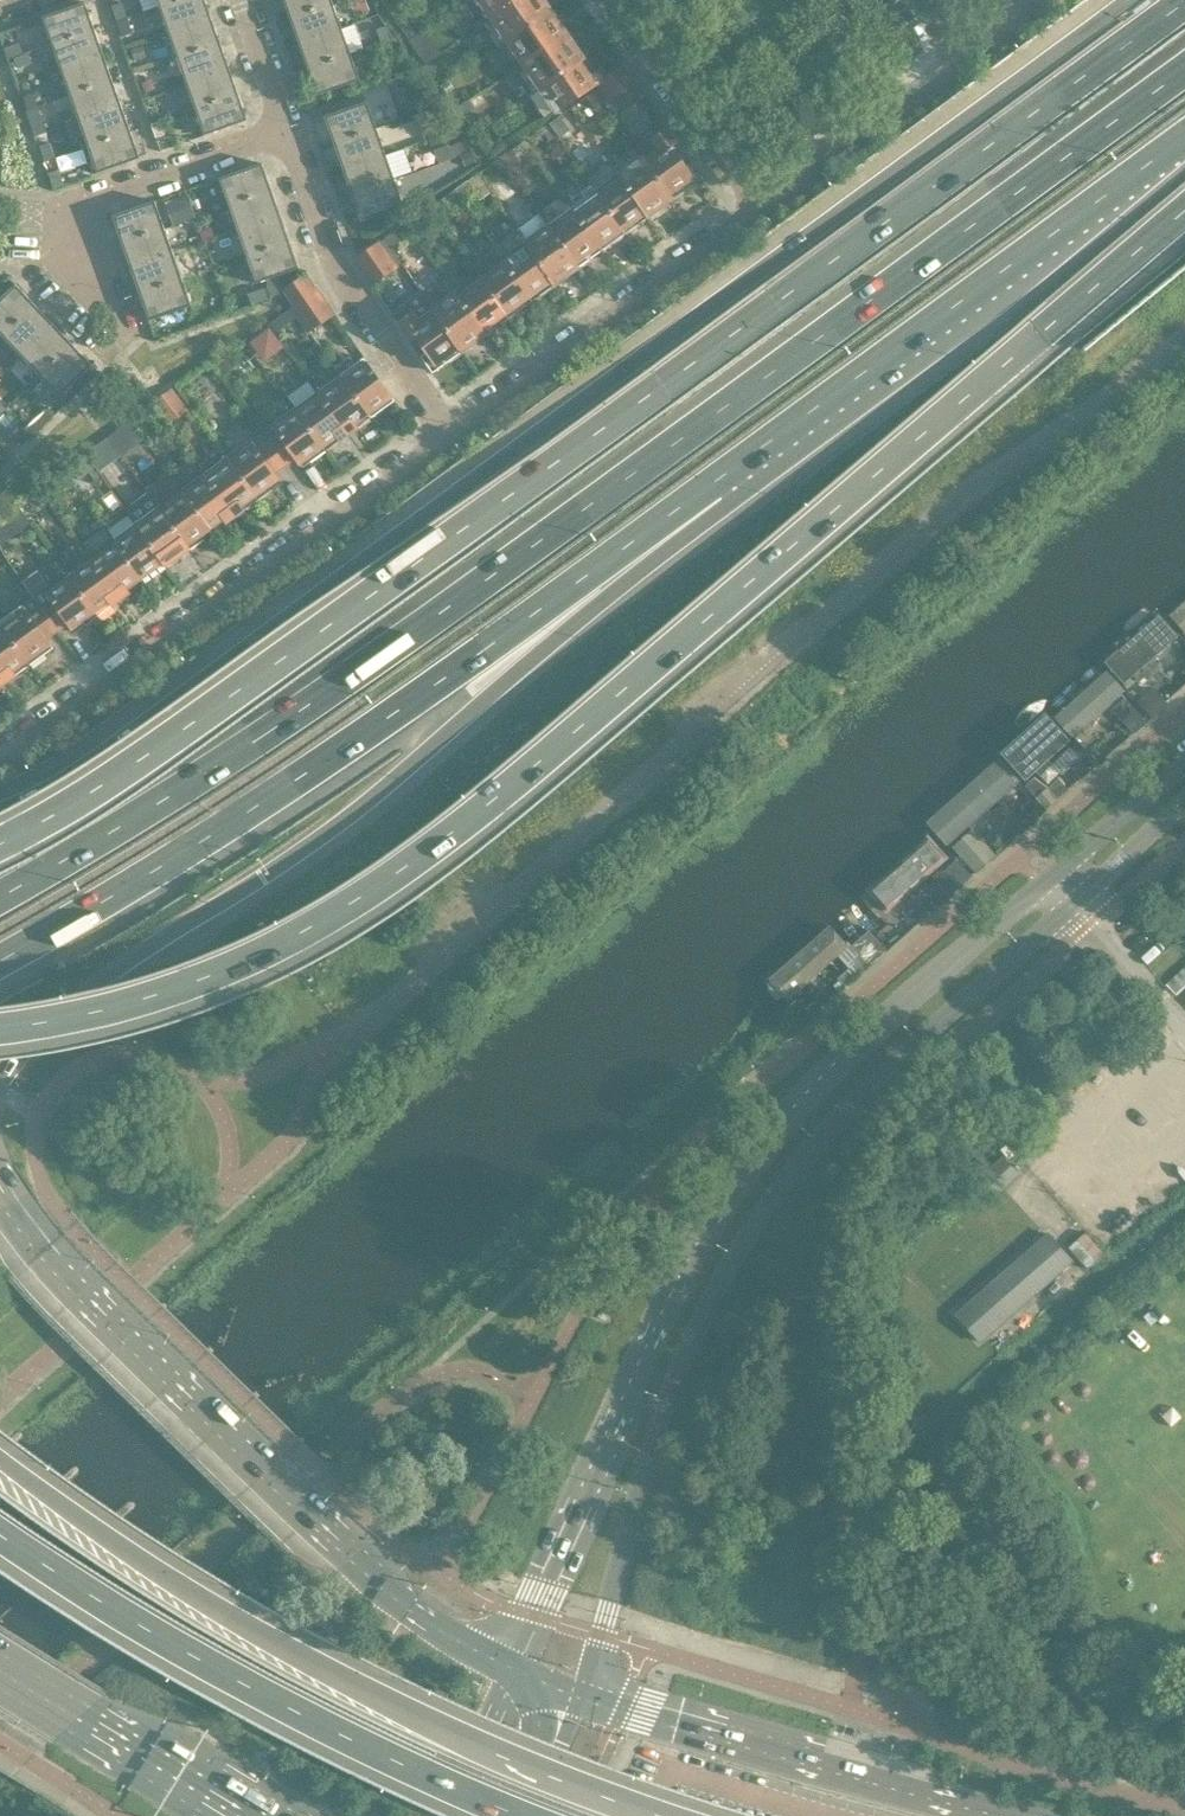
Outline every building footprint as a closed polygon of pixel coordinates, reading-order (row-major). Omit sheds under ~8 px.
[(160,7),(168,32),(210,17),(204,0),(179,0),(160,7)] [(290,18),(332,3),(331,0),(284,0),(290,18)] [(356,15),(369,10),(365,0),(350,0),(356,15)] [(490,18),(516,0),(478,0),(490,18)] [(490,18),(506,41),(551,10),(544,0),(516,0),(490,18)] [(43,18),(52,45),(94,30),(85,3),(43,18)] [(332,3),(290,18),(298,42),(340,27),(332,3)] [(551,10),(506,41),(522,64),(567,33),(551,10)] [(210,17),(168,32),(177,58),(219,43),(210,17)] [(357,22),(346,26),(354,49),(364,46),(357,22)] [(385,25),(376,29),(380,42),(390,38),(385,25)] [(340,27),(298,42),(308,68),(350,54),(340,27)] [(427,59),(441,50),(425,29),(412,38),(427,59)] [(94,30),(52,45),(61,69),(103,55),(94,30)] [(567,33),(522,64),(538,88),(583,57),(567,33)] [(219,43),(177,58),(186,83),(228,68),(219,43)] [(142,45),(130,49),(134,60),(146,56),(142,45)] [(359,80),(350,54),(308,68),(317,94),(359,80)] [(103,55),(61,69),(70,95),(112,80),(103,55)] [(583,57),(538,88),(556,113),(598,83),(606,77),(600,68),(594,72),(583,57)] [(606,94),(631,77),(623,65),(606,77),(598,83),(606,94)] [(228,68),(186,83),(196,109),(237,94),(228,68)] [(631,77),(606,94),(616,108),(641,90),(631,77)] [(112,80),(70,95),(79,120),(121,106),(112,80)] [(237,94),(196,109),(205,134),(246,120),(237,94)] [(325,117),(334,143),(376,129),(367,102),(325,117)] [(52,129),(44,104),(25,110),(34,136),(52,129)] [(121,106),(79,120),(88,146),(130,132),(121,106)] [(562,115),(552,123),(561,137),(572,129),(562,115)] [(160,122),(151,125),(155,137),(164,134),(160,122)] [(656,146),(643,155),(674,198),(701,178),(690,162),(684,165),(673,149),(678,145),(667,128),(651,138),(656,146)] [(376,129),(334,143),(343,168),(384,153),(376,129)] [(130,132),(88,146),(97,172),(139,157),(130,132)] [(519,144),(503,156),(511,167),(520,161),(517,157),(525,152),(519,144)] [(468,153),(461,155),(465,166),(475,162),(471,151),(468,153)] [(384,153),(343,168),(352,193),(394,179),(384,153)] [(674,198),(643,155),(619,173),(650,215),(674,198)] [(220,179),(229,205),(271,191),(262,164),(220,179)] [(650,215),(619,173),(597,188),(628,231),(650,215)] [(394,179),(352,193),(361,220),(403,205),(394,179)] [(467,181),(456,189),(462,197),(472,189),(467,181)] [(628,231),(597,188),(574,205),(605,248),(628,231)] [(456,189),(443,198),(448,206),(462,197),(456,189)] [(271,191),(229,205),(238,231),(280,216),(271,191)] [(186,195),(166,202),(174,224),(194,217),(186,195)] [(112,216),(122,244),(164,229),(154,201),(112,216)] [(605,248),(574,205),(550,221),(581,265),(605,248)] [(280,216),(238,231),(247,256),(289,241),(280,216)] [(424,240),(434,234),(425,220),(416,227),(424,240)] [(581,265),(550,221),(527,238),(559,281),(581,265)] [(164,229),(122,244),(131,269),(173,254),(164,229)] [(398,229),(385,238),(391,246),(404,238),(398,229)] [(559,281),(527,238),(512,249),(507,241),(498,247),(535,298),(559,281)] [(289,241),(247,256),(256,282),(298,267),(289,241)] [(379,241),(355,259),(363,271),(388,254),(379,241)] [(476,263),(482,272),(513,314),(535,298),(498,247),(476,263)] [(173,254),(131,269),(140,294),(182,279),(173,254)] [(388,254),(363,271),(372,284),(397,267),(388,254)] [(513,314),(482,272),(466,283),(449,259),(441,265),(450,276),(459,288),(490,331),(513,314)] [(291,301),(315,285),(307,273),(283,289),(291,301)] [(490,331),(459,288),(450,276),(441,284),(449,295),(435,305),(466,348),(490,331)] [(182,279),(140,294),(149,320),(191,306),(182,279)] [(0,300),(0,333),(3,336),(35,305),(16,284),(0,300)] [(292,308),(298,316),(300,319),(325,300),(318,290),(292,308)] [(466,348),(435,305),(431,308),(425,298),(411,308),(414,311),(398,323),(432,373),(466,348)] [(325,300),(300,319),(308,331),(334,313),(325,300)] [(35,305),(3,336),(21,355),(53,324),(35,305)] [(270,323),(276,332),(298,316),(292,308),(270,323)] [(53,324),(21,355),(40,375),(72,344),(53,324)] [(269,329),(251,343),(258,352),(276,339),(269,329)] [(92,365),(72,344),(40,375),(60,395),(92,365)] [(213,363),(222,375),(237,363),(229,351),(213,363)] [(394,400),(363,358),(340,375),(371,417),(394,400)] [(371,417),(340,375),(317,391),(348,434),(371,417)] [(188,409),(172,388),(153,403),(168,424),(188,409)] [(348,434),(317,391),(294,408),(325,451),(348,434)] [(325,451),(294,408),(271,425),(260,432),(284,465),(295,458),(302,467),(325,451)] [(143,439),(131,422),(129,420),(106,436),(120,455),(120,456),(143,439)] [(274,473),(284,465),(260,432),(249,439),(226,455),(258,499),(281,483),(274,473)] [(97,472),(120,455),(106,436),(84,453),(97,472)] [(258,499),(226,455),(203,472),(235,516),(258,499)] [(235,516),(203,472),(180,489),(212,533),(235,516)] [(57,476),(39,489),(49,502),(67,490),(57,476)] [(49,502),(39,489),(34,493),(43,507),(49,502)] [(212,533),(180,489),(157,506),(188,549),(212,533)] [(30,524),(16,505),(0,517),(0,545),(0,546),(30,524)] [(188,549),(157,506),(134,522),(166,566),(188,549)] [(166,566),(134,522),(111,539),(143,583),(166,566)] [(143,583),(111,539),(88,556),(120,599),(143,583)] [(120,599),(88,556),(66,572),(97,616),(120,599)] [(97,616),(66,572),(32,597),(39,605),(57,630),(67,623),(74,632),(97,616)] [(32,597),(32,596),(0,619),(0,622),(30,664),(53,648),(46,638),(57,630),(39,605),(32,597)] [(1184,628),(1184,610),(1176,618),(1184,628)] [(1130,687),(1184,641),(1165,618),(1111,664),(1130,687)] [(0,622),(0,670),(8,681),(30,664),(0,622)] [(1055,712),(1075,734),(1125,690),(1105,668),(1055,712)] [(1146,721),(1124,696),(1122,695),(1113,703),(1115,705),(1110,708),(1133,733),(1146,721)] [(1030,780),(1074,740),(1053,717),(1009,757),(1030,780)] [(1081,779),(1097,764),(1086,751),(1087,750),(1077,740),(1070,747),(1080,757),(1069,766),(1081,779)] [(949,846),(1021,781),(998,755),(926,821),(949,846)] [(1045,788),(1035,780),(1027,786),(1036,797),(1025,808),(1035,819),(1058,799),(1047,787),(1045,788)] [(952,846),(976,872),(995,855),(972,827),(952,846)] [(874,932),(953,862),(936,844),(857,913),(874,932)] [(790,1002),(853,949),(835,929),(773,982),(790,1002)] [(851,945),(869,965),(887,949),(869,929),(851,945)] [(1021,1173),(1016,1168),(1003,1154),(973,1182),(992,1201),(1021,1173)] [(1085,1231),(1072,1245),(1090,1262),(1103,1248),(1085,1231)] [(981,1341),(1071,1261),(1046,1233),(956,1313),(981,1341)]
